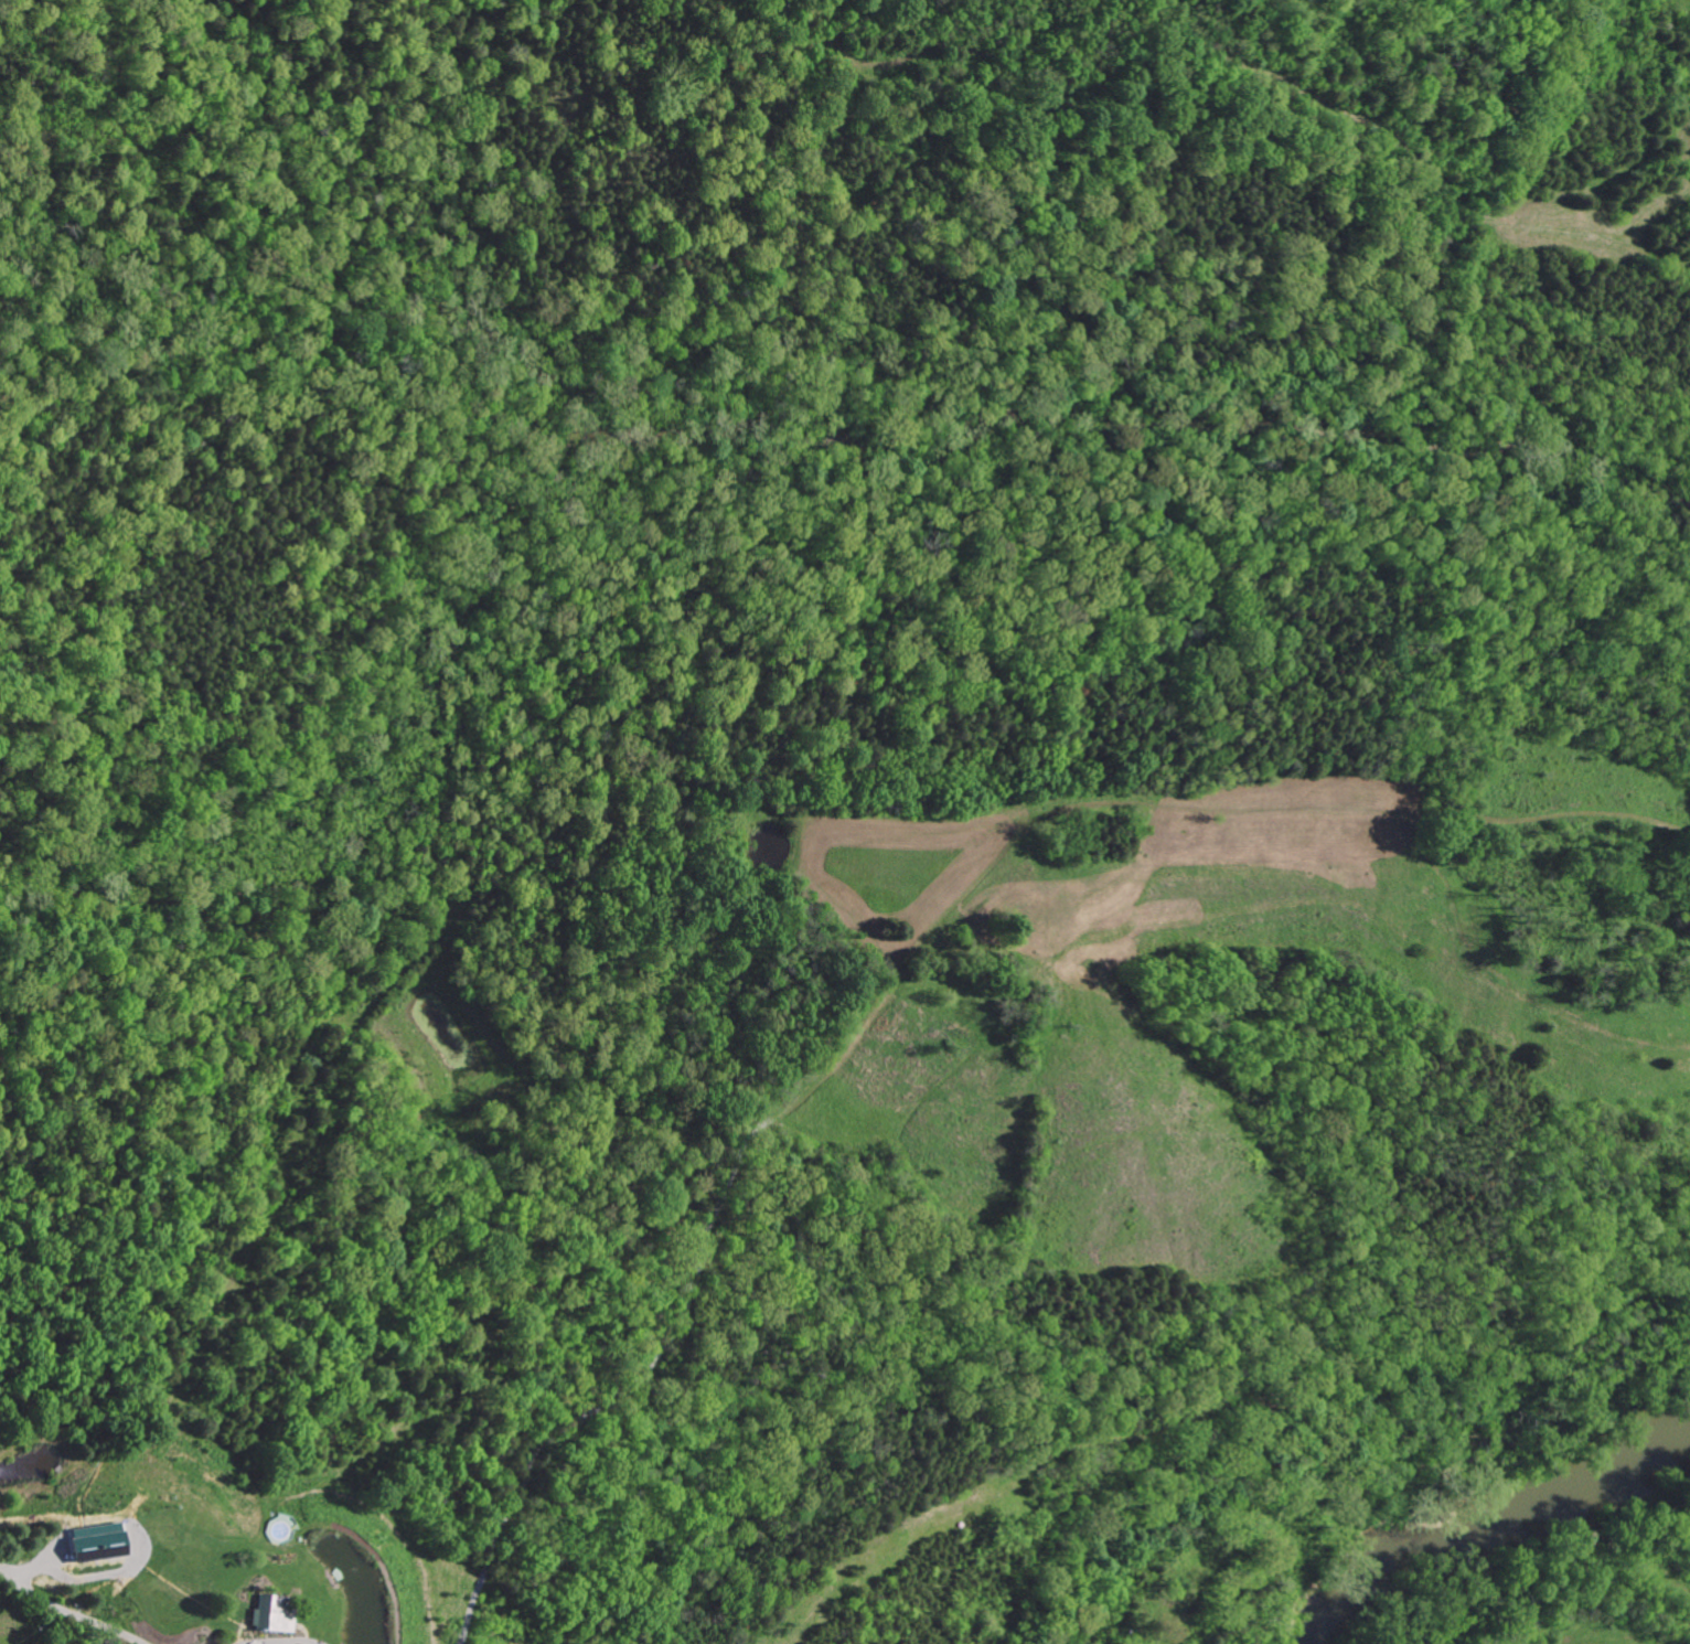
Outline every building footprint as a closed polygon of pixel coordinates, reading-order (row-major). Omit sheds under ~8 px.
[(69,1564),(110,1562),(109,1529),(67,1531),(69,1564)] [(291,1633),(293,1597),(258,1596),(257,1631),(291,1633)]
